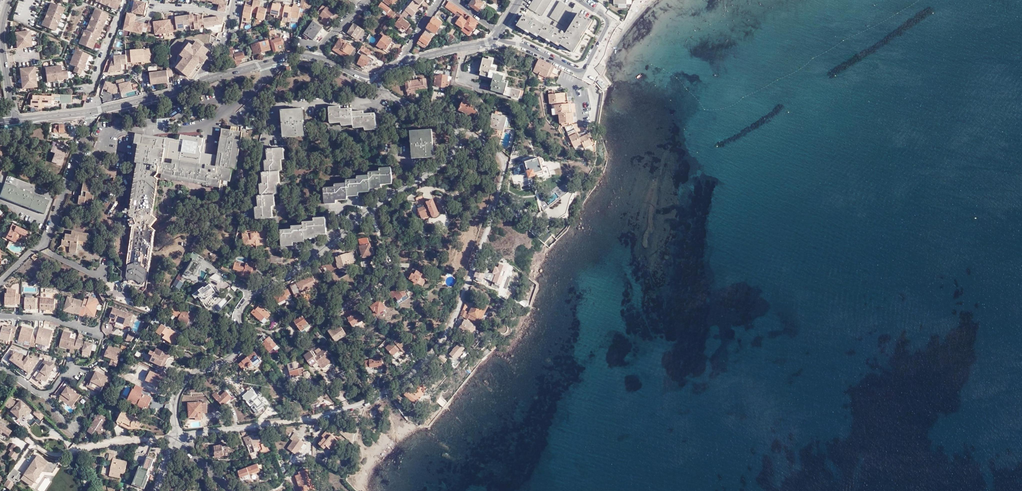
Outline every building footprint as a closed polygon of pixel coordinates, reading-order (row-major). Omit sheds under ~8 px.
[(96,1),(117,10),(119,4),(120,5),(121,2),(121,0),(96,0),(96,1)] [(136,0),(133,12),(145,15),(148,3),(136,0)] [(214,1),(214,2),(220,4),(220,8),(226,9),(227,6),(225,5),(226,2),(227,0),(210,0),(214,1)] [(418,10),(422,5),(428,9),(430,6),(425,2),(426,0),(414,0),(405,10),(413,17),(416,13),(412,10),(415,7),(418,10)] [(479,12),(482,7),(481,7),(485,1),(484,0),(474,0),(470,5),(479,12)] [(529,8),(542,16),(552,0),(534,0),(529,8)] [(265,20),(267,12),(267,10),(264,9),(260,8),(260,7),(261,2),(257,1),(257,2),(253,2),(252,7),(252,8),(256,8),(254,13),(258,14),(257,18),(265,20)] [(573,9),(561,1),(551,17),(563,25),(573,9)] [(51,28),(56,31),(65,8),(52,3),(42,25),(48,27),(48,28),(50,29),(51,28)] [(391,9),(382,3),(379,6),(388,13),(390,11),(391,9)] [(462,11),(451,3),(449,6),(460,14),(462,11)] [(268,4),(267,10),(267,12),(271,13),(271,15),(275,15),(279,16),(280,10),(281,6),(273,4),(273,5),(268,4)] [(320,21),(326,25),(335,13),(323,5),(317,14),(323,18),(320,21)] [(284,11),(283,17),(287,18),(291,19),(291,18),(299,19),(299,18),(301,9),(300,9),(297,8),(293,7),(293,8),(290,7),(285,6),(284,11)] [(388,13),(379,6),(377,9),(386,15),(387,15),(388,13)] [(251,13),(252,9),(244,7),(242,18),(246,18),(250,19),(251,13)] [(85,30),(79,44),(85,46),(85,47),(87,48),(87,47),(93,49),(98,36),(100,36),(108,15),(103,12),(101,10),(100,11),(95,9),(86,31),(85,30)] [(305,10),(301,9),(299,18),(305,19),(309,14),(304,13),(305,10)] [(135,21),(137,15),(129,13),(125,27),(134,29),(133,31),(138,32),(138,31),(143,32),(147,33),(148,30),(149,24),(135,21)] [(466,18),(465,20),(464,21),(460,18),(461,17),(457,13),(453,18),(456,21),(457,22),(456,24),(463,29),(461,31),(467,36),(469,36),(476,27),(474,26),(477,22),(467,14),(465,17),(466,18)] [(572,51),(591,20),(579,13),(571,26),(566,23),(563,27),(555,22),(551,28),(545,24),(544,26),(532,17),(531,19),(525,15),(518,25),(526,30),(527,29),(535,34),(536,33),(547,39),(548,38),(557,44),(558,41),(572,51)] [(189,15),(176,17),(176,19),(178,30),(186,28),(185,25),(191,24),(189,15)] [(204,19),(204,15),(194,17),(194,15),(189,15),(191,24),(191,30),(200,29),(200,28),(200,25),(205,25),(204,19)] [(217,17),(204,19),(205,25),(205,27),(210,26),(223,24),(224,17),(218,15),(217,17)] [(445,22),(452,27),(456,21),(450,16),(445,22)] [(399,29),(403,32),(407,27),(408,29),(411,25),(402,18),(401,17),(395,25),(399,29)] [(434,17),(427,28),(425,31),(433,36),(434,36),(435,33),(436,34),(443,23),(434,17)] [(176,19),(163,21),(164,33),(169,33),(172,32),(172,31),(178,31),(178,30),(176,19)] [(382,31),(383,30),(389,23),(386,20),(381,26),(382,27),(380,29),(382,31)] [(593,22),(591,20),(572,51),(574,52),(593,22)] [(160,34),(164,33),(163,21),(155,22),(150,21),(149,24),(148,30),(156,32),(156,34),(160,34)] [(307,34),(315,40),(324,28),(316,22),(307,34)] [(348,33),(356,39),(363,30),(354,24),(348,33)] [(448,34),(457,40),(460,36),(451,29),(448,34)] [(270,37),(271,41),(272,41),(273,45),(274,52),(279,51),(279,50),(285,48),(283,44),(281,34),(276,36),(274,30),(269,32),(270,37)] [(365,31),(363,30),(356,39),(358,41),(365,31)] [(393,37),(383,30),(382,31),(380,34),(383,37),(377,46),(381,49),(382,48),(386,51),(392,43),(390,41),(393,37)] [(30,31),(15,33),(17,48),(32,46),(30,31)] [(425,31),(417,43),(425,48),(427,45),(427,46),(431,40),(430,39),(433,36),(425,31)] [(574,56),(582,59),(585,55),(583,54),(592,37),(586,34),(574,56)] [(345,57),(348,59),(350,56),(354,50),(346,44),(347,43),(341,39),(333,50),(345,58),(345,57)] [(189,77),(201,62),(206,55),(210,50),(198,41),(194,46),(190,43),(181,54),(186,58),(178,68),(189,77)] [(271,50),(270,46),(268,41),(266,41),(262,42),(259,43),(253,45),(252,45),(255,54),(256,54),(271,50)] [(361,51),(369,57),(371,53),(363,48),(361,51)] [(113,61),(110,60),(106,71),(109,72),(110,69),(116,68),(117,70),(123,69),(123,64),(128,63),(143,61),(145,61),(145,62),(152,62),(151,49),(127,50),(127,55),(115,56),(116,61),(113,61)] [(76,50),(70,64),(76,67),(73,72),(80,75),(83,70),(84,70),(89,55),(84,53),(84,52),(82,51),(81,52),(76,50)] [(236,54),(239,65),(241,64),(240,62),(244,61),(243,58),(245,58),(245,56),(247,56),(246,51),(236,54)] [(229,65),(237,63),(234,52),(226,54),(226,56),(225,56),(225,59),(227,59),(229,65)] [(358,64),(365,68),(366,65),(368,66),(371,59),(363,55),(358,64)] [(504,95),(518,99),(521,91),(506,87),(507,84),(502,83),(504,77),(494,74),(496,69),(491,67),(493,61),(483,59),(480,71),(481,72),(480,76),(493,79),(491,86),(492,87),(491,90),(504,94),(504,95)] [(553,65),(539,59),(533,72),(547,78),(553,65)] [(173,76),(172,64),(167,65),(168,71),(150,73),(152,84),(169,82),(168,76),(173,76)] [(451,85),(472,91),(473,88),(457,83),(456,82),(456,81),(455,80),(459,65),(455,64),(451,85)] [(550,79),(555,67),(553,65),(547,78),(550,79)] [(61,66),(45,68),(46,73),(45,74),(45,76),(46,76),(47,82),(63,80),(63,79),(68,79),(67,71),(62,72),(61,66)] [(34,67),(20,69),(22,89),(37,87),(34,67)] [(434,87),(448,89),(450,82),(448,82),(449,76),(440,75),(440,76),(436,76),(434,87)] [(116,81),(104,83),(106,94),(133,90),(132,80),(125,81),(124,78),(116,79),(116,81)] [(408,91),(408,95),(416,94),(415,90),(427,88),(426,79),(406,82),(407,92),(408,91)] [(568,93),(550,95),(551,104),(569,102),(568,93)] [(71,103),(71,96),(60,95),(51,94),(51,97),(51,100),(60,101),(60,104),(61,104),(66,104),(71,103)] [(51,100),(51,97),(32,96),(32,100),(31,100),(30,105),(39,106),(39,104),(44,104),(51,105),(51,100)] [(458,111),(474,118),(476,112),(473,110),(475,105),(463,100),(458,111)] [(560,115),(561,124),(576,122),(574,113),(573,113),(572,103),(553,106),(554,116),(560,115)] [(365,125),(365,129),(377,128),(376,114),(364,115),(364,112),(353,113),(352,110),(341,110),(341,107),(328,109),(329,122),(342,121),(342,124),(353,124),(353,126),(365,125)] [(283,112),(285,136),(303,135),(301,111),(283,112)] [(490,127),(503,130),(507,117),(493,113),(490,121),(492,121),(490,127)] [(584,144),(587,148),(595,144),(588,129),(580,134),(578,129),(577,129),(574,124),(566,128),(576,148),(584,144)] [(128,275),(126,277),(127,280),(121,282),(123,287),(144,290),(147,286),(145,285),(148,281),(146,279),(149,276),(147,275),(149,271),(147,269),(150,266),(148,264),(151,261),(149,259),(152,255),(150,254),(153,250),(151,248),(154,245),(152,243),(155,240),(153,238),(155,235),(154,233),(156,230),(152,226),(158,218),(151,212),(153,209),(151,207),(154,203),(152,202),(155,199),(153,197),(156,194),(154,192),(157,188),(155,186),(158,182),(156,181),(159,178),(157,176),(159,173),(163,174),(163,173),(165,174),(165,175),(204,181),(204,184),(221,186),(221,184),(228,185),(228,180),(229,176),(231,176),(233,168),(236,168),(242,131),(238,130),(232,129),(223,128),(218,154),(203,152),(206,138),(203,138),(203,137),(182,134),(181,139),(158,136),(157,138),(155,146),(142,144),(143,136),(144,134),(137,133),(131,165),(138,166),(138,168),(140,172),(137,173),(139,177),(136,178),(138,182),(136,183),(137,187),(135,188),(136,192),(134,193),(135,197),(133,198),(134,203),(132,203),(134,208),(131,209),(133,213),(131,214),(132,218),(130,219),(132,226),(134,225),(136,229),(133,230),(135,234),(133,235),(134,239),(132,240),(133,244),(131,245),(132,249),(130,250),(132,255),(129,256),(131,260),(129,261),(130,265),(127,266),(129,270),(127,271),(128,275)] [(411,132),(413,156),(431,155),(429,131),(411,132)] [(53,159),(62,163),(68,148),(54,143),(51,149),(56,151),(53,159)] [(512,147),(511,154),(519,156),(521,149),(512,147)] [(257,207),(258,218),(271,218),(270,206),(273,206),(273,194),(276,194),(275,183),(278,182),(277,171),(281,171),(280,160),(283,160),(282,148),(269,149),(270,161),(267,161),(268,172),(264,172),(265,184),(262,184),(262,195),(260,195),(260,207),(257,207)] [(535,177),(544,175),(541,164),(542,164),(543,163),(543,159),(541,158),(539,159),(539,158),(528,161),(528,160),(525,161),(526,162),(525,162),(525,163),(523,164),(522,162),(517,164),(518,168),(517,169),(517,170),(518,170),(518,171),(519,171),(521,181),(527,179),(527,177),(534,175),(535,177)] [(322,189),(324,202),(336,202),(335,199),(346,198),(346,195),(358,194),(358,190),(369,189),(369,187),(380,186),(380,184),(391,183),(390,169),(379,170),(379,173),(368,173),(368,176),(357,177),(357,179),(345,180),(345,184),(334,184),(335,188),(322,189)] [(162,178),(204,184),(204,181),(165,175),(165,174),(163,173),(163,174),(162,178)] [(545,179),(544,175),(535,177),(533,178),(534,182),(535,183),(545,180),(545,179)] [(84,195),(83,195),(81,194),(79,203),(85,204),(86,200),(87,197),(94,199),(95,192),(92,191),(93,183),(85,182),(83,191),(85,192),(84,195)] [(564,182),(554,191),(561,198),(571,189),(564,182)] [(45,212),(49,200),(43,198),(44,197),(41,196),(40,197),(28,192),(29,191),(26,190),(25,191),(13,187),(14,186),(11,185),(10,186),(4,184),(0,195),(0,196),(45,212)] [(423,207),(422,204),(425,203),(422,196),(415,199),(418,206),(417,207),(418,209),(423,207)] [(438,214),(438,213),(435,207),(432,200),(425,203),(422,204),(423,207),(418,209),(418,210),(421,219),(432,215),(432,216),(432,217),(433,217),(434,217),(435,218),(436,217),(437,217),(437,216),(438,216),(438,215),(438,214)] [(280,230),(281,244),(292,243),(292,240),(304,239),(304,237),(314,236),(314,232),(326,232),(325,218),(313,219),(314,222),(303,223),(303,226),(291,227),(291,230),(280,230)] [(23,235),(26,237),(28,232),(13,224),(11,228),(11,229),(7,238),(8,239),(11,240),(12,237),(17,240),(20,241),(21,239),(22,237),(21,236),(22,234),(23,235)] [(7,240),(8,239),(7,238),(11,229),(11,228),(9,227),(3,238),(7,240)] [(70,245),(75,231),(76,230),(74,230),(74,231),(73,231),(73,234),(72,234),(67,233),(66,238),(64,238),(63,244),(70,245)] [(77,232),(75,231),(70,245),(71,245),(71,249),(78,250),(79,240),(89,241),(90,233),(77,230),(77,232)] [(256,242),(256,245),(268,244),(267,231),(257,231),(257,234),(255,234),(255,232),(250,233),(250,231),(242,232),(243,241),(246,241),(246,243),(256,242)] [(552,236),(544,243),(549,248),(557,241),(552,236)] [(364,258),(366,257),(373,255),(370,243),(359,246),(363,258),(364,258)] [(338,268),(339,267),(340,269),(350,265),(350,264),(354,263),(350,252),(336,257),(338,263),(337,263),(338,268)] [(196,271),(201,264),(195,261),(192,262),(183,277),(196,282),(196,271)] [(253,266),(255,267),(256,263),(254,263),(249,262),(247,262),(245,268),(240,267),(240,264),(235,263),(233,269),(238,270),(237,275),(245,277),(245,274),(249,275),(249,274),(251,274),(253,266)] [(425,271),(428,266),(419,263),(417,269),(414,267),(413,269),(412,272),(410,271),(409,273),(408,272),(405,276),(414,281),(416,283),(417,283),(422,275),(423,276),(426,271),(425,271)] [(499,290),(500,285),(508,268),(500,264),(499,268),(496,267),(490,281),(493,282),(491,287),(499,290)] [(478,283),(480,284),(484,273),(477,271),(475,277),(480,278),(478,283)] [(290,286),(295,295),(305,290),(305,291),(311,289),(310,287),(314,286),(313,282),(314,281),(312,276),(290,286)] [(215,293),(209,285),(207,283),(203,286),(203,287),(192,294),(194,297),(197,295),(202,302),(215,293)] [(400,285),(389,293),(392,299),(395,296),(398,300),(406,295),(400,285)] [(6,303),(21,303),(21,294),(17,294),(17,289),(8,289),(8,293),(7,293),(6,303)] [(274,295),(278,302),(287,298),(286,296),(290,294),(287,289),(283,291),(283,290),(274,295)] [(89,299),(85,298),(84,301),(81,313),(80,314),(84,316),(86,311),(89,312),(88,314),(96,316),(97,309),(99,302),(97,298),(90,296),(89,299)] [(41,308),(42,298),(37,298),(26,297),(26,308),(37,309),(37,308),(41,308)] [(75,312),(81,313),(84,301),(72,297),(70,302),(67,301),(65,310),(75,313),(75,312)] [(56,299),(42,298),(41,308),(41,309),(56,309),(56,299)] [(375,310),(377,314),(385,308),(379,300),(371,306),(372,307),(374,311),(375,310)] [(466,320),(467,320),(471,315),(473,316),(471,319),(476,322),(483,308),(475,303),(469,314),(467,313),(462,310),(460,315),(466,320)] [(177,316),(181,315),(184,310),(174,305),(171,311),(175,313),(175,315),(177,316)] [(251,313),(263,324),(268,319),(267,319),(270,315),(268,314),(259,306),(255,310),(254,309),(251,313)] [(374,311),(372,307),(368,310),(373,317),(377,314),(375,310),(374,311)] [(118,317),(117,321),(125,324),(125,322),(131,324),(134,314),(114,308),(111,315),(112,316),(111,320),(116,322),(116,321),(116,318),(117,317),(118,317)] [(178,321),(188,327),(195,315),(184,309),(184,310),(181,315),(178,321)] [(348,318),(353,326),(370,315),(365,309),(359,313),(358,311),(348,318)] [(197,316),(195,315),(188,327),(190,329),(197,316)] [(302,316),(294,322),(300,331),(303,328),(302,327),(307,323),(302,316)] [(473,324),(467,320),(466,320),(465,321),(465,320),(459,329),(469,336),(475,328),(472,325),(473,324)] [(328,331),(334,339),(340,335),(341,336),(345,333),(338,324),(337,321),(332,324),(334,326),(328,331)] [(14,341),(18,327),(13,326),(12,327),(8,325),(8,327),(1,325),(0,330),(1,330),(2,331),(2,334),(0,338),(10,341),(10,340),(14,341)] [(162,332),(165,334),(167,331),(166,330),(167,328),(163,325),(160,329),(161,329),(158,333),(160,335),(162,332)] [(37,342),(38,335),(34,334),(35,329),(23,326),(19,341),(25,342),(25,340),(32,342),(31,344),(36,346),(37,342)] [(54,330),(41,326),(37,342),(50,345),(54,330)] [(168,329),(167,331),(165,334),(163,337),(170,343),(174,338),(176,339),(179,334),(169,328),(168,329)] [(74,353),(76,348),(78,340),(71,338),(72,333),(64,331),(60,346),(65,347),(65,346),(70,347),(71,345),(72,346),(72,349),(71,352),(74,353)] [(137,333),(131,331),(128,340),(132,341),(137,333)] [(327,341),(323,335),(319,338),(323,343),(327,341)] [(259,339),(269,352),(273,348),(277,346),(269,337),(266,339),(264,336),(259,339)] [(404,352),(411,346),(402,336),(393,343),(392,342),(386,347),(393,355),(399,350),(397,349),(400,347),(404,352)] [(94,343),(78,339),(78,340),(76,348),(84,350),(83,353),(91,355),(94,343)] [(110,344),(106,355),(113,358),(111,364),(117,366),(123,349),(110,344)] [(450,355),(455,359),(458,356),(459,357),(462,353),(461,352),(464,349),(459,345),(456,348),(453,351),(450,355)] [(165,361),(168,354),(155,348),(153,352),(150,350),(149,353),(152,355),(149,360),(160,365),(162,360),(165,361)] [(314,365),(317,362),(319,366),(328,359),(326,356),(329,354),(325,349),(313,357),(311,354),(305,358),(308,362),(310,360),(314,365)] [(28,369),(31,371),(39,361),(33,357),(32,359),(29,356),(28,357),(22,353),(21,354),(17,351),(12,359),(27,370),(28,369)] [(242,362),(239,364),(243,369),(248,365),(248,366),(249,366),(249,367),(250,367),(251,367),(252,367),(252,366),(253,366),(253,365),(254,366),(256,365),(257,364),(259,362),(255,358),(256,357),(253,353),(242,361),(242,362)] [(171,355),(168,354),(165,361),(162,360),(160,365),(165,367),(171,355)] [(368,359),(369,366),(377,365),(377,366),(382,366),(381,358),(368,359)] [(328,359),(319,366),(320,368),(321,369),(323,368),(330,364),(330,363),(330,362),(328,359)] [(56,362),(45,360),(40,367),(44,369),(45,370),(43,372),(42,371),(37,378),(42,382),(44,380),(46,381),(50,377),(49,376),(51,372),(50,371),(58,366),(56,364),(56,362)] [(309,372),(304,367),(298,369),(296,362),(288,364),(291,375),(294,375),(294,377),(305,374),(306,377),(307,378),(308,378),(309,377),(310,377),(310,376),(310,375),(309,372)] [(90,385),(101,391),(109,377),(98,371),(94,378),(90,385)] [(146,380),(163,389),(166,383),(162,381),(164,377),(156,373),(153,378),(147,375),(147,376),(148,376),(146,380)] [(101,393),(101,391),(90,385),(94,378),(92,377),(88,386),(101,393)] [(404,394),(415,403),(425,392),(424,391),(427,388),(420,382),(420,383),(418,381),(415,384),(419,387),(414,392),(409,388),(404,394)] [(155,395),(155,394),(136,385),(134,389),(128,399),(138,404),(139,403),(145,406),(148,408),(153,399),(141,393),(143,390),(155,395)] [(68,387),(61,397),(70,403),(69,404),(73,407),(81,396),(68,387)] [(251,405),(257,400),(260,398),(251,388),(247,392),(245,390),(241,394),(251,405)] [(211,394),(221,405),(231,396),(224,390),(218,395),(215,391),(211,394)] [(31,409),(20,400),(16,404),(14,403),(15,401),(8,396),(3,404),(11,409),(10,410),(18,417),(22,413),(25,415),(31,409)] [(444,407),(448,403),(441,397),(437,402),(444,407)] [(143,411),(145,406),(139,403),(138,404),(128,399),(127,401),(137,406),(137,408),(143,411)] [(195,416),(195,419),(202,419),(201,416),(202,416),(202,412),(207,412),(206,401),(189,403),(190,417),(195,416)] [(122,411),(117,420),(122,423),(124,420),(132,424),(131,425),(131,426),(131,427),(131,428),(132,428),(133,428),(134,428),(135,428),(135,427),(136,425),(140,427),(142,422),(122,411)] [(87,433),(91,436),(94,431),(98,434),(99,434),(99,435),(100,435),(101,434),(102,434),(102,433),(104,434),(107,428),(104,426),(106,423),(105,422),(105,421),(104,419),(105,418),(99,414),(87,433)] [(138,430),(140,427),(136,425),(135,427),(135,428),(134,428),(133,428),(132,428),(131,428),(131,427),(131,426),(131,425),(132,424),(124,420),(122,423),(117,420),(116,422),(118,425),(128,431),(138,430)] [(2,431),(8,435),(11,431),(0,423),(0,434),(2,431)] [(288,449),(296,454),(304,442),(296,436),(298,434),(294,432),(290,439),(293,441),(288,449)] [(319,446),(327,453),(338,441),(327,432),(324,435),(326,437),(325,439),(319,446)] [(251,438),(251,435),(243,438),(244,441),(250,456),(252,460),(258,458),(256,451),(255,451),(254,448),(257,447),(258,447),(256,442),(254,437),(253,437),(251,438)] [(340,443),(338,441),(327,453),(329,455),(340,443)] [(6,453),(14,458),(18,453),(15,451),(18,446),(13,442),(6,453)] [(214,447),(215,453),(214,453),(215,458),(224,456),(224,452),(228,451),(226,444),(214,447)] [(144,445),(136,445),(134,453),(144,452),(144,445)] [(57,465),(58,463),(47,462),(37,455),(23,475),(19,472),(13,468),(6,478),(7,479),(8,480),(12,482),(15,478),(19,481),(20,479),(30,486),(40,472),(52,473),(57,465)] [(109,472),(119,474),(123,475),(126,463),(112,460),(112,456),(109,456),(107,462),(111,463),(109,472)] [(138,467),(132,484),(143,488),(145,481),(147,481),(149,476),(146,475),(149,469),(150,469),(153,461),(146,458),(142,468),(138,467)] [(239,475),(242,482),(251,479),(249,474),(255,472),(256,473),(260,472),(257,463),(236,471),(237,475),(239,475)] [(303,471),(304,474),(306,473),(312,489),(310,490),(313,490),(316,490),(309,469),(303,471)] [(300,490),(310,490),(312,489),(306,473),(304,474),(303,471),(298,473),(299,475),(295,477),(300,490)] [(253,479),(251,479),(242,482),(244,487),(254,483),(253,479)] [(14,485),(8,480),(4,486),(10,490),(14,485)]
